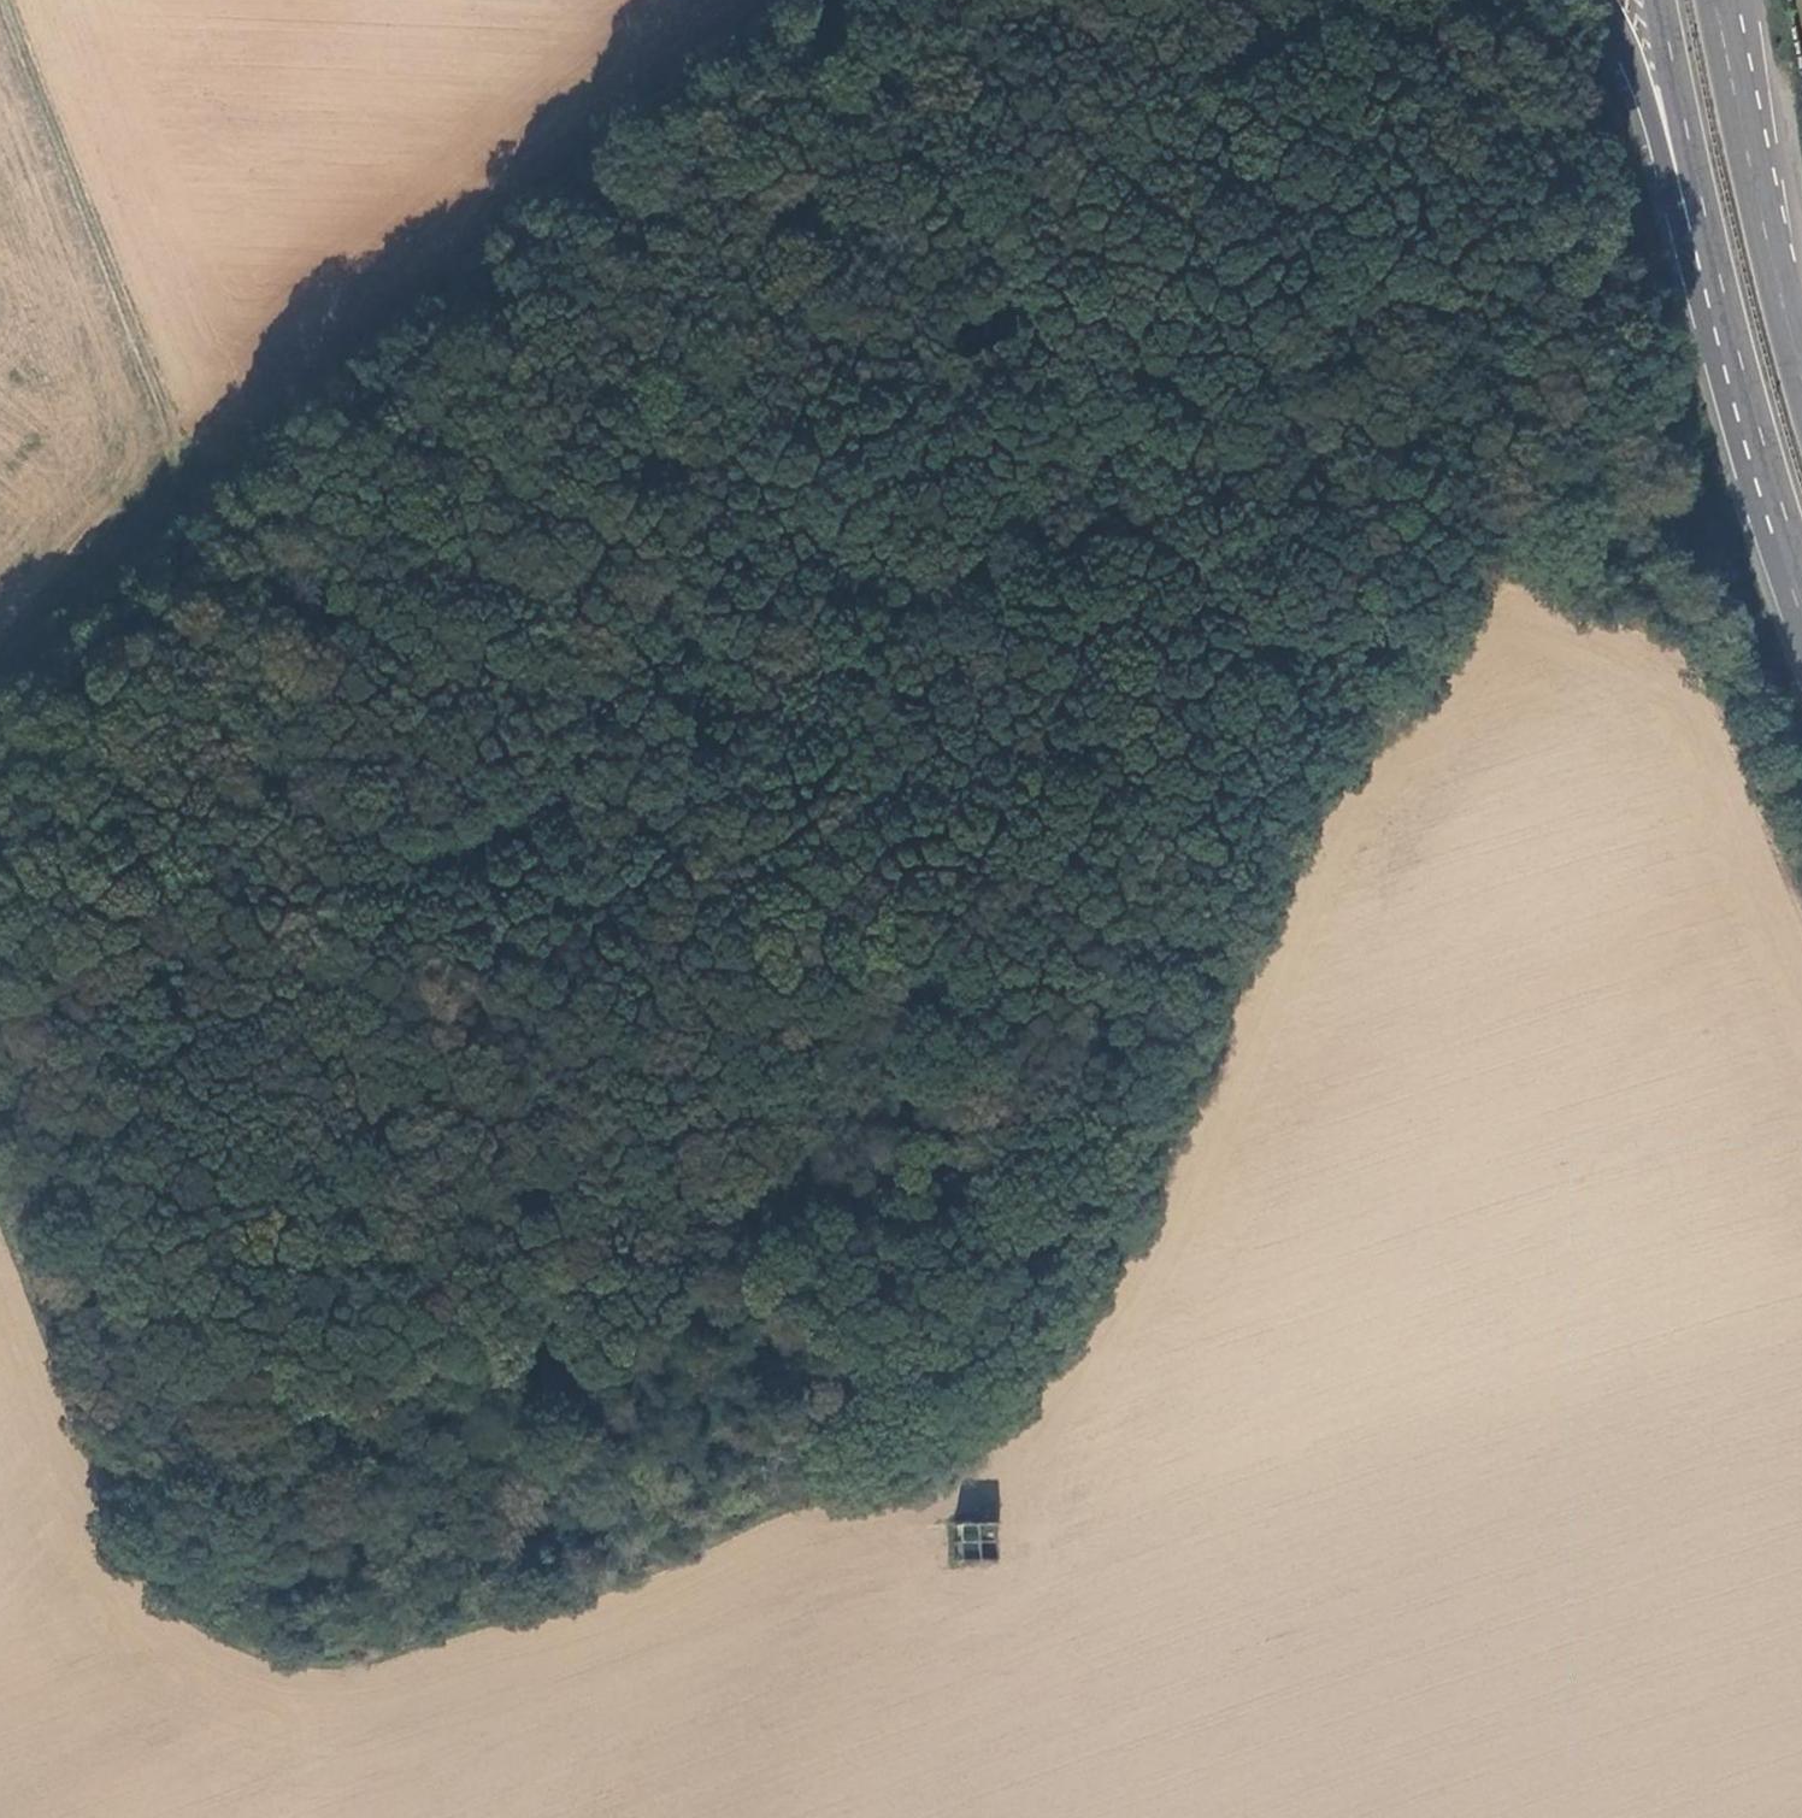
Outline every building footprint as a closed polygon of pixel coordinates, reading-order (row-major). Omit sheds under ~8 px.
[(948,1557),(985,1555),(984,1521),(948,1522),(948,1557)]
